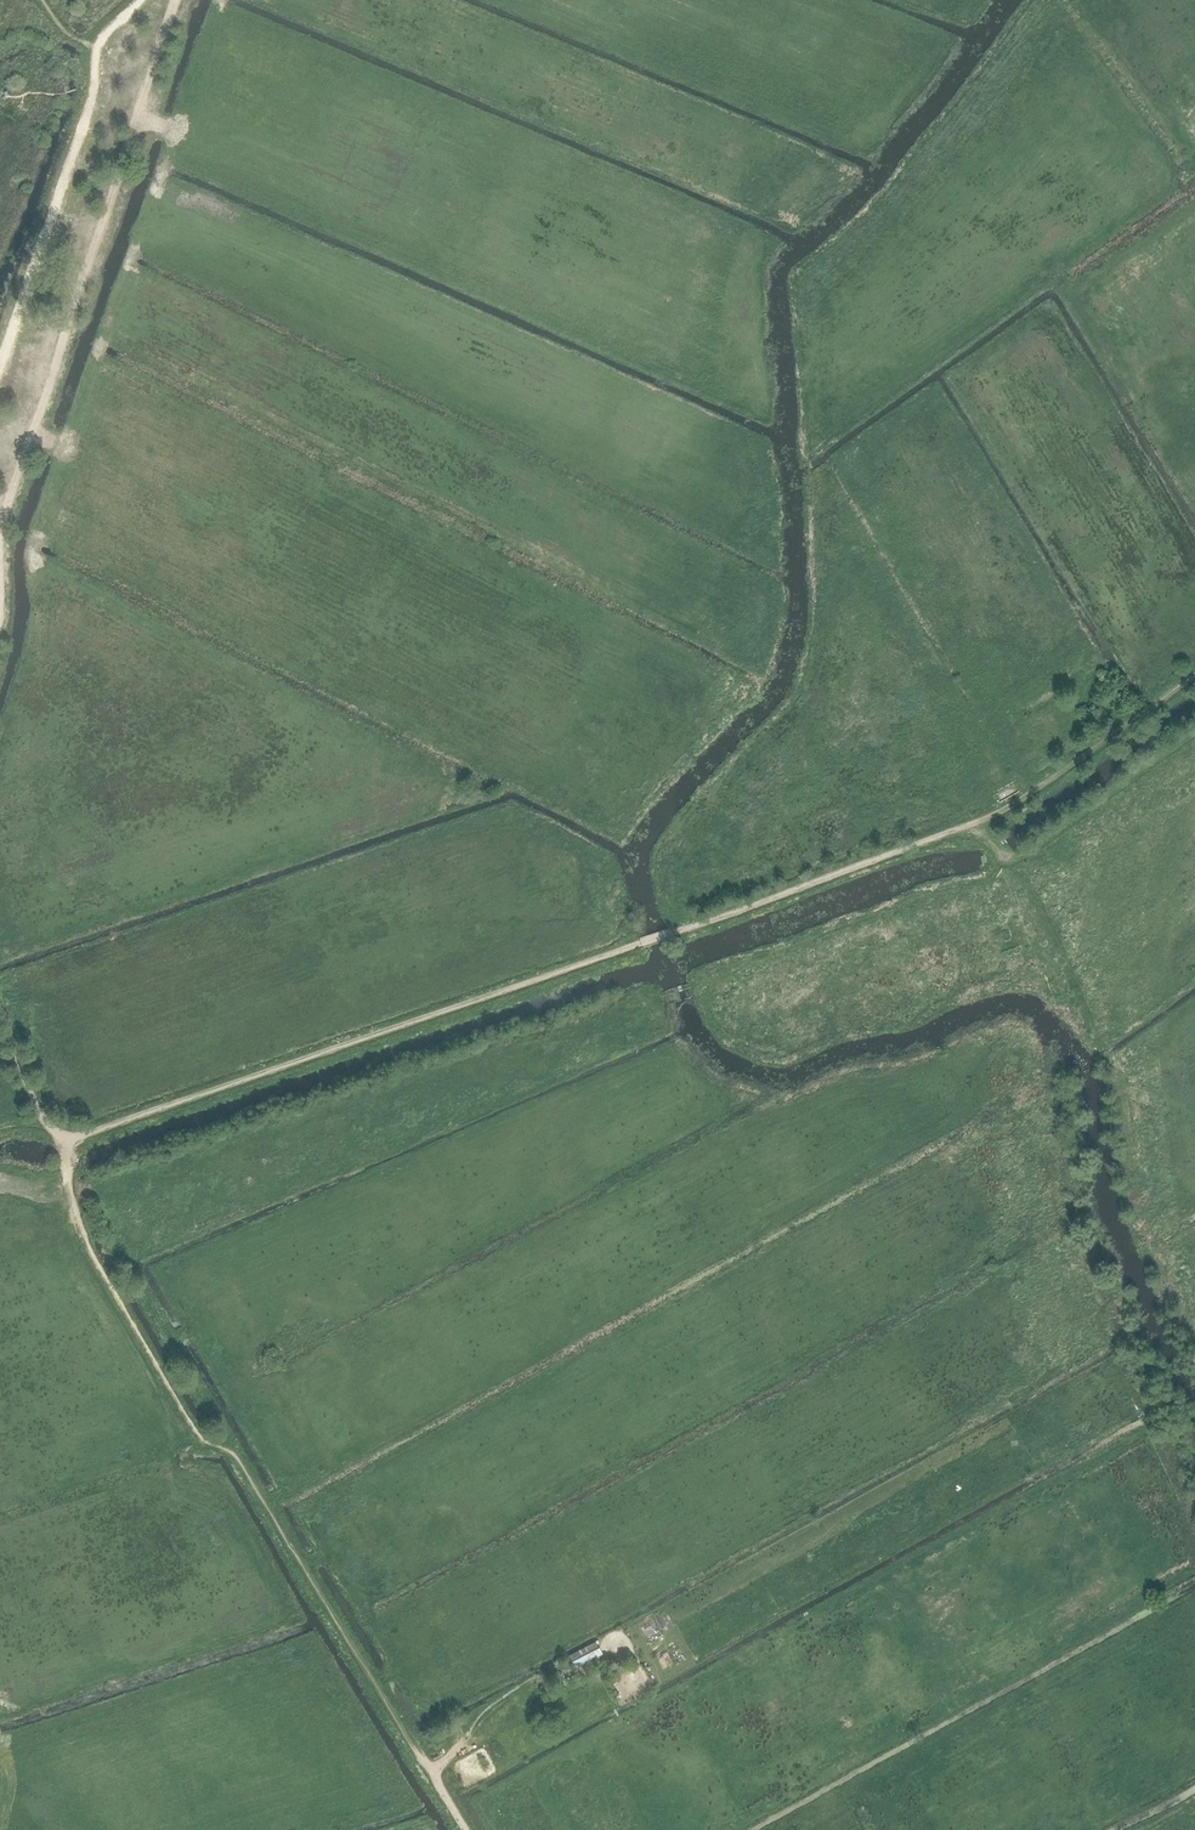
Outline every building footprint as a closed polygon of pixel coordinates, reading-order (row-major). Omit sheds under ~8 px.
[(595,1642),(569,1656),(575,1668),(601,1654),(595,1642)]
